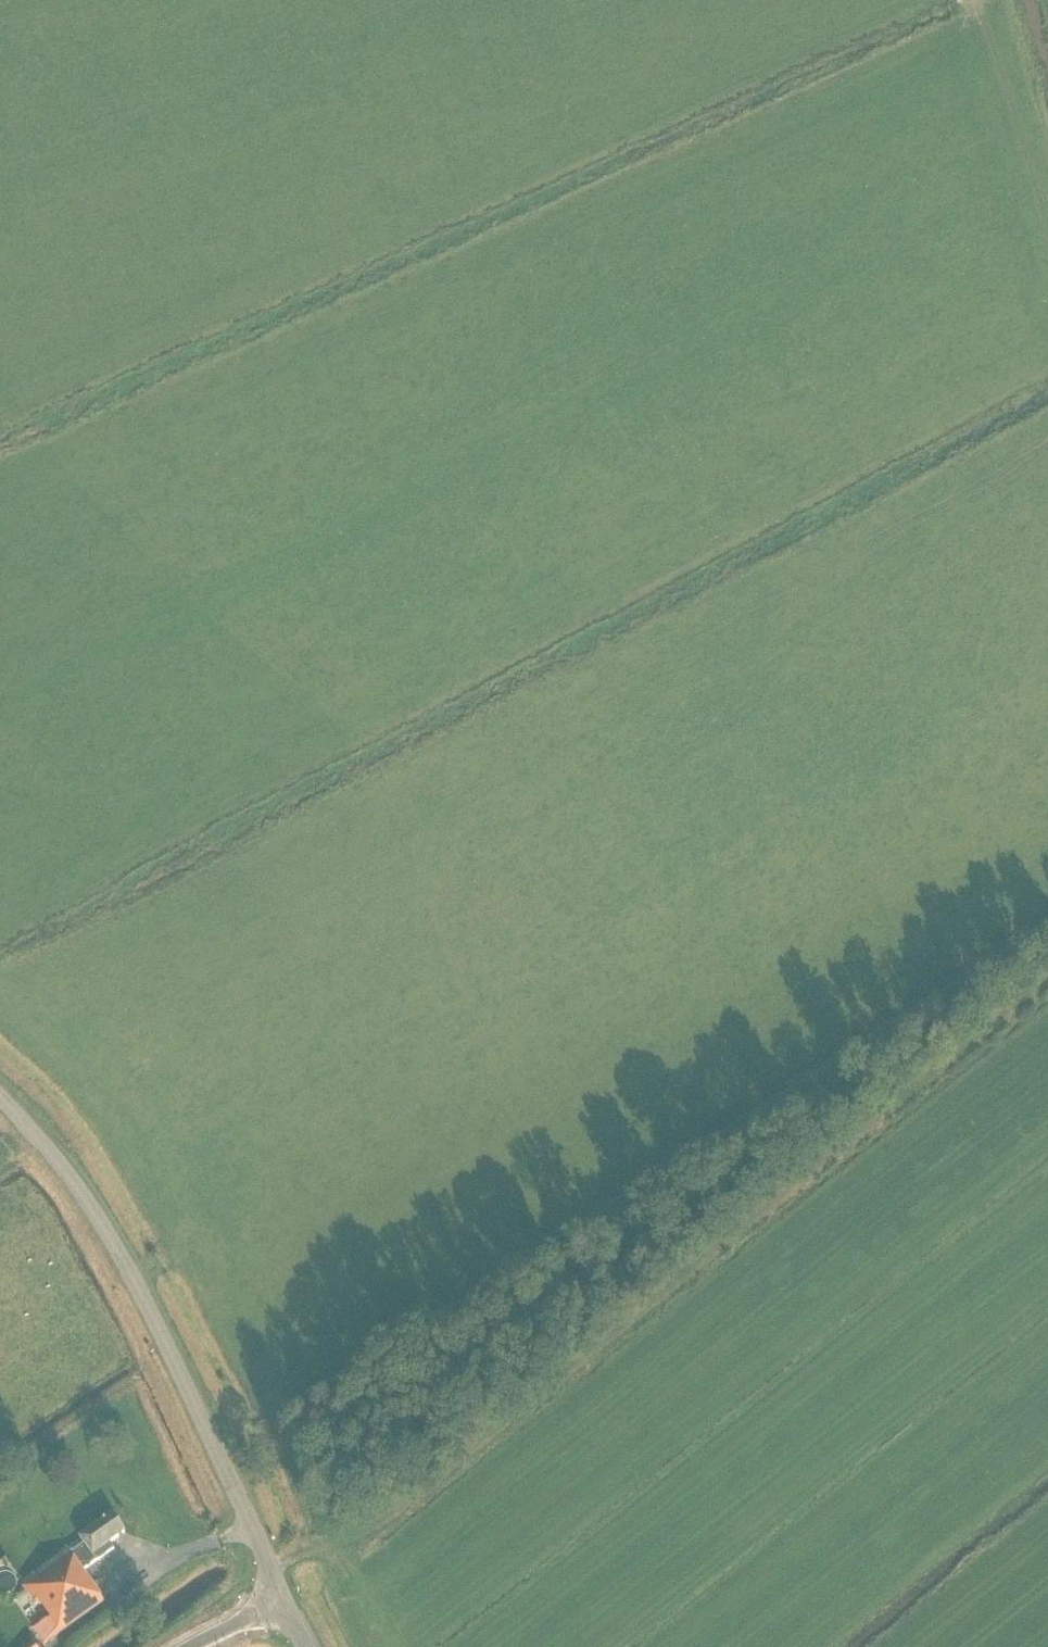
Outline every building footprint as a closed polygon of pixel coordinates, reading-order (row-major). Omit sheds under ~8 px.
[(110,1543),(124,1532),(112,1514),(80,1537),(85,1543),(23,1587),(34,1602),(39,1598),(52,1617),(48,1620),(47,1619),(34,1628),(45,1643),(104,1600),(83,1571),(114,1548),(110,1543)]
